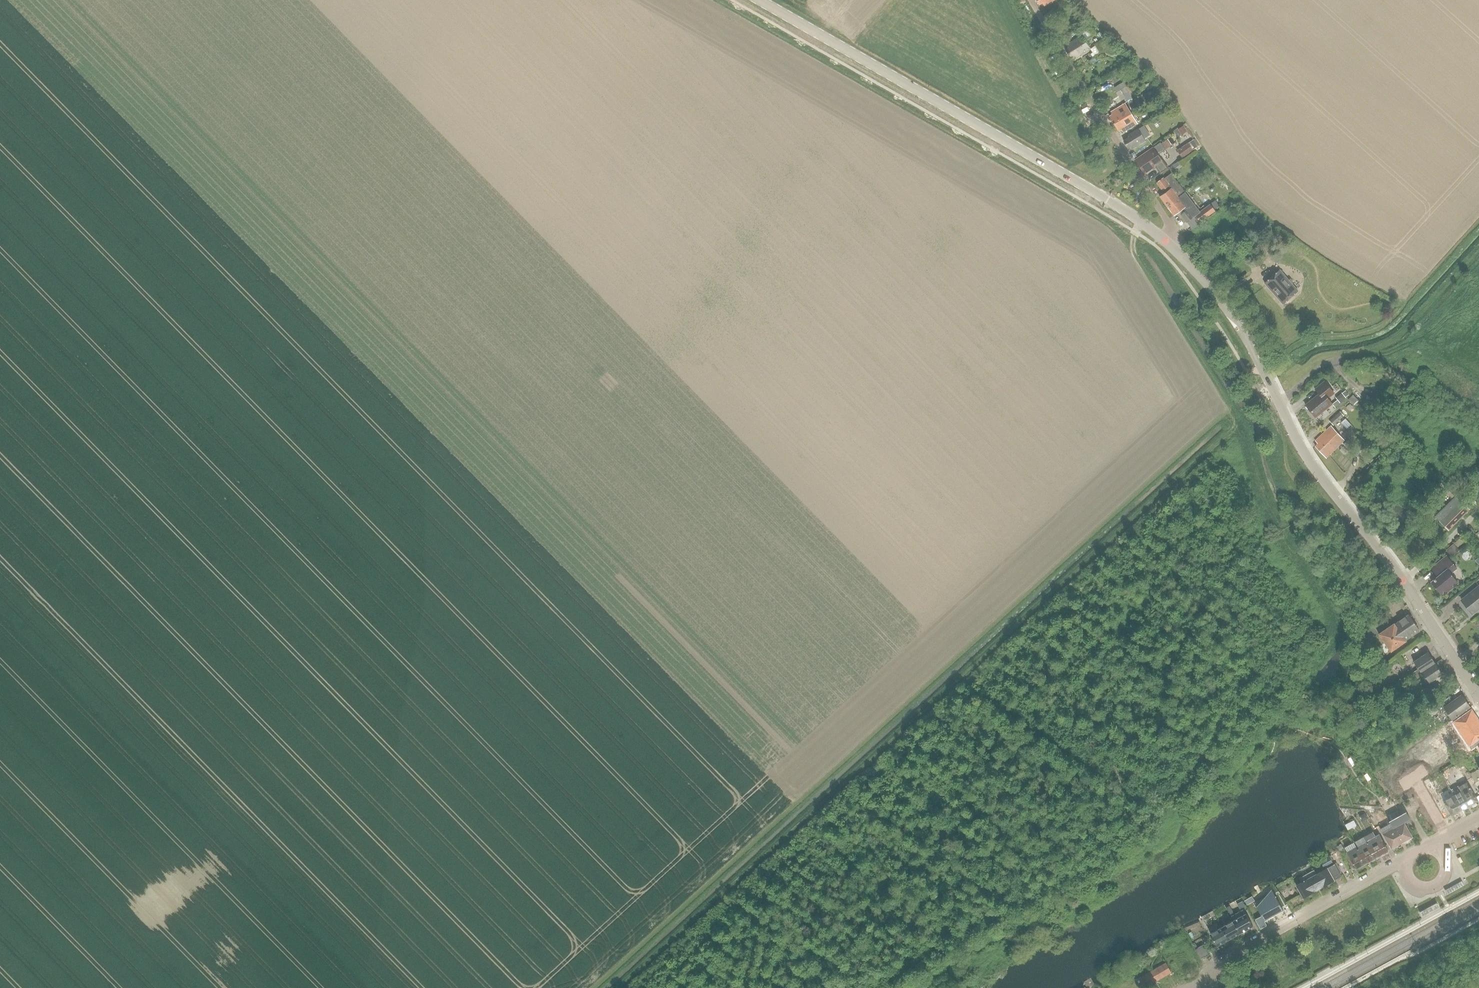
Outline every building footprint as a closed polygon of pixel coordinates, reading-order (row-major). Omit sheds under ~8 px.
[(1084,41),(1094,35),(1087,24),(1075,32),(1079,38),(1066,46),(1068,48),(1065,50),(1070,58),(1072,56),(1074,59),(1089,49),(1084,41)] [(1099,54),(1108,48),(1102,40),(1094,46),(1089,49),(1094,56),(1098,53),(1099,54)] [(1128,85),(1122,90),(1130,101),(1136,97),(1128,85)] [(1113,125),(1136,112),(1136,111),(1130,115),(1124,105),(1110,113),(1112,116),(1109,118),(1113,125)] [(1144,114),(1140,116),(1139,117),(1136,112),(1113,125),(1117,132),(1121,130),(1123,133),(1146,118),(1144,114)] [(1144,126),(1128,136),(1129,138),(1123,141),(1129,149),(1131,148),(1133,150),(1146,141),(1144,138),(1149,135),(1144,126)] [(1184,126),(1178,130),(1182,136),(1188,132),(1184,126)] [(1193,149),(1189,144),(1188,142),(1177,150),(1182,157),(1193,149)] [(1160,143),(1154,148),(1159,155),(1165,150),(1160,143)] [(1154,148),(1135,161),(1141,170),(1144,169),(1146,172),(1152,168),(1153,170),(1159,166),(1158,164),(1160,163),(1163,161),(1159,155),(1154,148)] [(1179,162),(1169,169),(1173,174),(1183,167),(1179,162)] [(1179,196),(1185,192),(1177,182),(1172,174),(1163,180),(1162,179),(1155,184),(1162,194),(1159,197),(1166,206),(1179,196)] [(1200,211),(1186,193),(1185,192),(1179,196),(1166,206),(1172,215),(1176,212),(1185,223),(1192,217),(1200,211)] [(1216,201),(1211,204),(1215,209),(1220,206),(1216,201)] [(1213,212),(1208,206),(1194,217),(1199,223),(1213,212)] [(1289,282),(1279,269),(1264,283),(1282,303),(1297,290),(1289,282)] [(1326,398),(1333,393),(1323,381),(1315,388),(1319,393),(1305,404),(1315,417),(1331,404),(1326,398)] [(1342,393),(1336,398),(1340,403),(1346,398),(1342,393)] [(1334,430),(1330,427),(1330,426),(1315,441),(1318,443),(1314,446),(1325,458),(1343,440),(1334,430)] [(1438,486),(1451,498),(1456,493),(1443,480),(1438,486)] [(1455,496),(1445,506),(1458,520),(1468,510),(1455,496)] [(1445,506),(1435,517),(1448,530),(1458,520),(1445,506)] [(1454,544),(1446,551),(1452,557),(1460,550),(1458,548),(1454,544)] [(1440,575),(1431,582),(1442,596),(1458,583),(1450,574),(1457,569),(1446,556),(1433,567),(1440,575)] [(1472,613),(1478,607),(1478,587),(1469,595),(1467,595),(1463,598),(1463,600),(1462,601),(1472,613)] [(1393,624),(1380,633),(1392,650),(1405,641),(1405,640),(1419,630),(1409,615),(1394,625),(1393,624)] [(1380,635),(1379,634),(1372,623),(1363,629),(1357,633),(1366,645),(1380,635)] [(1418,669),(1411,674),(1414,677),(1435,663),(1428,652),(1414,662),(1418,669)] [(1435,663),(1414,677),(1416,681),(1423,676),(1428,683),(1442,674),(1435,663)] [(1425,685),(1412,694),(1417,701),(1430,692),(1425,685)] [(1455,699),(1443,707),(1447,713),(1452,720),(1470,707),(1462,695),(1455,699)] [(1453,722),(1469,745),(1471,748),(1478,743),(1478,721),(1471,710),(1453,722)] [(1471,772),(1476,782),(1478,780),(1478,768),(1471,772)] [(1461,791),(1454,795),(1462,810),(1478,801),(1468,783),(1459,787),(1461,791)] [(1454,795),(1443,801),(1451,816),(1462,810),(1454,795)] [(1400,818),(1390,824),(1392,827),(1402,843),(1412,837),(1400,818)] [(1392,827),(1382,833),(1391,849),(1402,843),(1392,827)] [(1373,832),(1365,836),(1367,840),(1368,841),(1376,857),(1388,851),(1380,835),(1378,836),(1376,837),(1375,836),(1373,832)] [(1368,841),(1358,847),(1366,862),(1376,857),(1368,841)] [(1348,852),(1347,853),(1356,868),(1357,868),(1366,862),(1358,847),(1356,848),(1348,852)] [(1323,869),(1333,863),(1329,856),(1319,862),(1323,869)] [(1334,881),(1342,876),(1335,864),(1297,885),(1304,898),(1334,881)] [(1444,889),(1447,895),(1464,886),(1461,880),(1444,889)] [(1274,896),(1256,906),(1263,920),(1282,910),(1274,896)] [(1242,901),(1236,904),(1237,906),(1240,911),(1245,908),(1243,904),(1242,901)] [(1241,932),(1253,926),(1246,913),(1234,920),(1241,932)] [(1229,939),(1241,932),(1234,920),(1222,927),(1229,939)] [(1218,945),(1229,939),(1222,927),(1211,933),(1218,945)] [(1205,962),(1216,957),(1209,942),(1198,947),(1205,962)] [(1147,985),(1171,971),(1166,962),(1142,976),(1147,985)]
